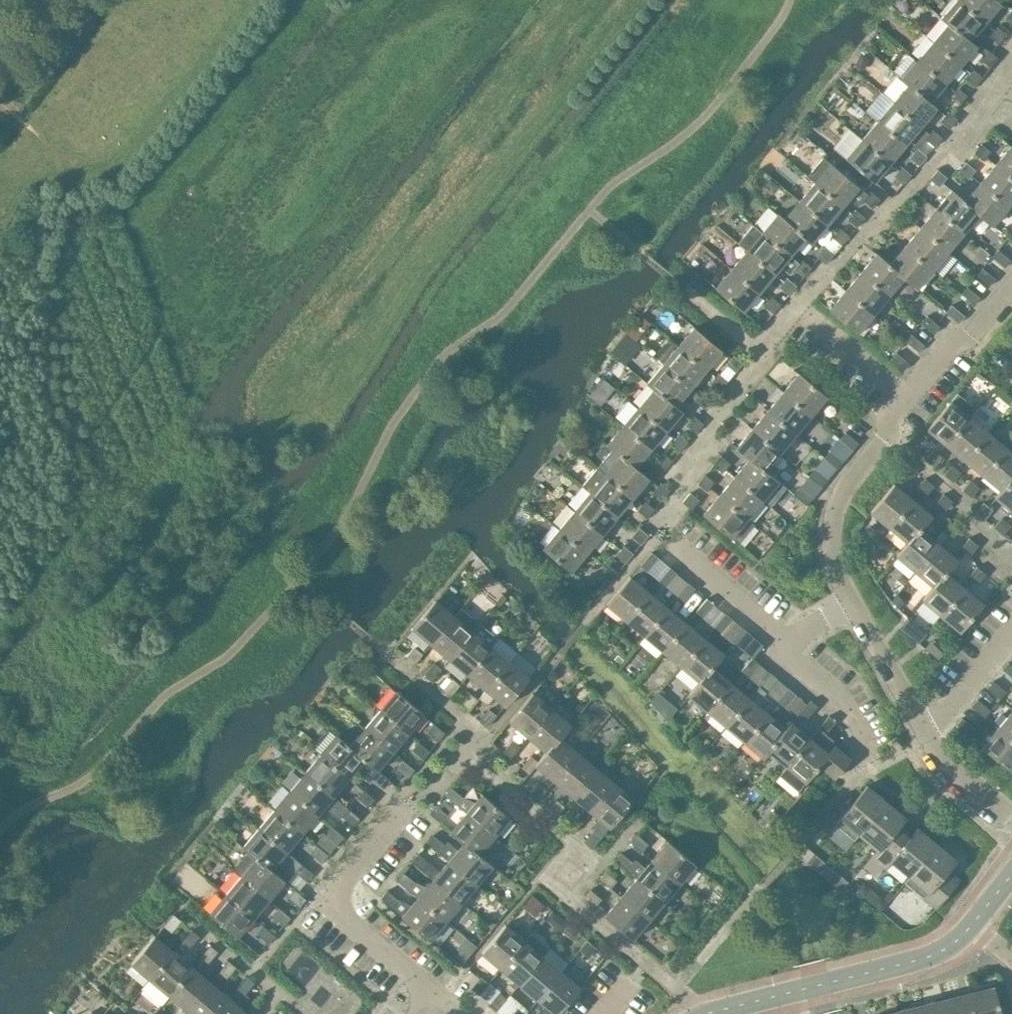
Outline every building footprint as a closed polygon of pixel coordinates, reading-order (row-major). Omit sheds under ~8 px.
[(948,23),(948,22),(970,40),(985,22),(959,0),(956,0),(941,18),(948,23)] [(985,22),(1001,3),(998,0),(959,0),(985,22)] [(933,41),(961,64),(977,45),(970,40),(948,22),(948,23),(933,41)] [(989,35),(999,43),(1006,34),(997,26),(989,35)] [(917,60),(945,83),(961,64),(933,41),(917,60)] [(981,59),(990,67),(998,58),(988,50),(981,59)] [(901,79),(907,84),(908,84),(929,102),(930,101),(945,83),(917,60),(901,79)] [(965,77),(975,85),(982,76),(973,68),(965,77)] [(893,102),(921,126),(937,106),(930,101),(929,102),(908,84),(907,84),(893,102)] [(950,96),(959,103),(967,94),(957,87),(950,96)] [(877,120),(905,144),(921,126),(893,102),(877,120)] [(940,120),(950,128),(957,119),(948,111),(940,120)] [(862,139),(890,162),(905,144),(877,120),(862,139)] [(925,138),(934,146),(942,137),(933,129),(925,138)] [(846,158),(874,181),(890,162),(862,139),(846,158)] [(974,152),(983,160),(991,151),(981,143),(974,152)] [(995,164),(1011,178),(1011,145),(995,164)] [(910,157),(919,165),(927,156),(917,148),(910,157)] [(807,175),(815,182),(843,205),(849,198),(858,206),(863,200),(872,208),(880,198),(870,191),(868,194),(823,156),(807,175)] [(958,170),(968,178),(975,169),(966,161),(958,170)] [(980,182),(1008,206),(1011,201),(1011,178),(995,164),(980,182)] [(894,175),(904,183),(911,174),(902,166),(894,175)] [(930,178),(939,186),(947,177),(937,169),(930,178)] [(815,182),(799,200),(827,224),(843,205),(815,182)] [(979,213),(979,214),(992,225),(1008,206),(980,182),(965,200),(964,201),(979,213)] [(952,189),(936,208),(964,232),(979,214),(979,213),(964,201),(965,200),(952,189)] [(799,200),(785,218),(784,219),(805,236),(805,237),(811,243),(827,224),(799,200)] [(936,208),(920,227),(948,250),(964,232),(936,208)] [(847,218),(857,226),(864,217),(855,209),(847,218)] [(778,212),(762,231),(790,255),(805,237),(805,236),(784,219),(785,218),(778,212)] [(747,250),(775,273),(781,266),(790,274),(795,268),(804,276),(812,267),(802,259),(799,262),(790,255),(762,231),(753,224),(738,242),(747,250)] [(832,237),(841,244),(849,235),(840,227),(832,237)] [(920,227),(905,245),(933,269),(948,250),(920,227)] [(890,263),(903,277),(917,288),(933,269),(905,245),(890,263)] [(817,255),(826,263),(834,254),(824,246),(817,255)] [(992,255),(1005,266),(1011,259),(998,248),(992,255)] [(731,268),(759,292),(775,273),(747,250),(731,268)] [(861,271),(889,295),(903,277),(890,263),(877,252),(861,271)] [(976,274),(990,285),(995,278),(982,267),(976,274)] [(715,287),(743,311),(759,292),(731,268),(715,287)] [(845,290),(873,313),(889,295),(861,271),(845,290)] [(779,286),(789,294),(796,285),(787,277),(779,286)] [(961,292),(974,303),(980,296),(967,285),(961,292)] [(829,309),(857,332),(873,313),(845,290),(829,309)] [(764,305),(773,313),(781,303),(771,296),(764,305)] [(946,311),(959,322),(965,315),(951,304),(946,311)] [(921,322),(934,333),(940,326),(927,315),(921,322)] [(678,345),(706,369),(722,350),(694,326),(678,345)] [(906,340),(919,351),(925,344),(912,333),(906,340)] [(663,363),(663,364),(691,387),(706,369),(678,345),(675,343),(671,341),(668,341),(664,343),(659,350),(658,353),(658,357),(660,360),(663,363)] [(890,359),(903,370),(909,363),(896,352),(890,359)] [(726,363),(735,371),(743,362),(734,354),(726,363)] [(647,383),(653,388),(655,387),(675,406),(676,405),(682,398),(695,400),(705,408),(712,399),(703,391),(700,395),(691,387),(663,364),(647,383)] [(799,372),(783,391),(811,414),(827,395),(799,372)] [(711,382),(720,390),(728,381),(718,373),(711,382)] [(639,406),(667,430),(683,410),(676,405),(675,406),(655,387),(653,388),(639,406)] [(783,391),(768,409),(796,433),(811,414),(783,391)] [(927,428),(946,444),(970,416),(951,400),(927,428)] [(623,425),(651,448),(667,430),(639,406),(623,425)] [(768,409),(752,428),(780,451),(796,433),(768,409)] [(686,424),(696,432),(703,423),(694,415),(686,424)] [(946,444),(965,460),(988,431),(970,416),(946,444)] [(607,444),(620,455),(621,454),(635,467),(636,466),(651,448),(623,425),(607,444)] [(736,447),(749,458),(750,457),(765,470),(766,469),(780,451),(752,428),(736,447)] [(839,438),(853,449),(858,442),(845,431),(839,438)] [(965,460),(983,475),(1007,447),(988,431),(965,460)] [(671,442),(680,450),(688,441),(679,433),(671,442)] [(1001,490),(1011,478),(1011,451),(1007,447),(983,475),(1001,490)] [(926,458),(935,466),(942,456),(933,449),(926,458)] [(824,457),(837,467),(843,461),(830,450),(824,457)] [(656,461),(665,469),(673,460),(663,452),(656,461)] [(605,473),(633,496),(649,477),(636,466),(635,467),(621,454),(620,455),(605,473)] [(713,464),(722,472),(730,463),(721,455),(713,464)] [(735,476),(763,499),(770,506),(786,486),(766,469),(765,470),(750,457),(749,458),(735,476)] [(899,472),(908,479),(916,470),(907,462),(899,472)] [(944,474),(953,481),(961,472),(952,464),(944,474)] [(590,491),(618,515),(633,496),(605,473),(597,467),(582,485),(590,491)] [(809,475),(822,486),(828,479),(814,468),(809,475)] [(698,482),(707,490),(715,481),(705,473),(698,482)] [(719,494),(747,518),(763,499),(735,476),(719,494)] [(917,487),(926,494),(934,485),(925,477),(917,487)] [(1011,511),(1011,478),(1001,490),(995,496),(1011,511)] [(962,489),(971,497),(979,487),(970,480),(962,489)] [(653,491),(662,499),(670,490),(661,482),(653,491)] [(871,511),(890,527),(913,499),(894,483),(871,511)] [(793,493),(806,504),(812,497),(799,486),(793,493)] [(574,510),(602,533),(618,515),(590,491),(574,510)] [(682,501),(692,509),(699,500),(690,492),(682,501)] [(936,502),(945,510),(953,500),(943,493),(936,502)] [(703,513),(739,543),(755,524),(747,518),(719,494),(703,513)] [(890,527),(907,542),(908,542),(921,528),(933,515),(913,499),(890,527)] [(638,509),(647,517),(655,508),(645,500),(638,509)] [(975,511),(984,519),(992,509),(983,502),(975,511)] [(559,528),(587,552),(602,533),(574,510),(559,528)] [(994,526),(1003,534),(1010,525),(1001,517),(994,526)] [(943,531),(952,538),(960,529),(951,521),(943,531)] [(632,536),(641,543),(648,534),(639,526),(632,536)] [(543,547),(571,571),(587,552),(559,528),(543,547)] [(896,555),(915,571),(939,543),(921,528),(908,542),(907,542),(896,555)] [(961,546),(970,554),(978,544),(969,537),(961,546)] [(915,571),(933,586),(934,586),(946,572),(947,572),(958,559),(939,543),(915,571)] [(616,554),(626,562),(633,553),(624,545),(616,554)] [(641,564),(648,570),(659,557),(652,551),(641,564)] [(601,572),(610,580),(618,571),(608,563),(601,572)] [(969,575),(978,582),(986,573),(976,565),(969,575)] [(659,580),(666,586),(677,572),(670,567),(659,580)] [(922,599),(941,615),(965,587),(947,572),(946,572),(934,586),(933,586),(922,599)] [(607,604),(626,619),(650,591),(630,575),(607,604)] [(678,595),(684,601),(695,588),(688,582),(678,595)] [(941,615),(960,631),(984,603),(965,587),(941,615)] [(626,619),(645,635),(668,607),(650,591),(626,619)] [(696,610),(703,616),(714,603),(707,597),(696,610)] [(412,627),(431,643),(455,615),(436,599),(412,627)] [(645,635),(663,650),(686,622),(668,607),(645,635)] [(714,626),(721,632),(732,619),(725,613),(714,626)] [(431,643),(450,658),(473,630),(455,615),(431,643)] [(663,650),(682,666),(705,637),(686,622),(663,650)] [(468,674),(492,646),(497,639),(479,623),(473,630),(450,658),(468,674)] [(733,641),(740,647),(751,634),(744,628),(733,641)] [(682,666),(699,680),(700,681),(712,666),(713,667),(724,653),(705,637),(682,666)] [(487,689),(510,661),(492,646),(468,674),(487,689)] [(406,658),(413,665),(423,653),(415,647),(406,658)] [(741,670),(748,676),(759,663),(752,657),(741,670)] [(494,696),(506,705),(529,677),(510,661),(487,689),(480,698),(487,704),(494,696)] [(424,674),(432,680),(441,668),(434,662),(424,674)] [(1011,677),(1011,665),(1008,662),(1002,669),(1011,677)] [(688,694),(708,710),(731,682),(713,667),(712,666),(700,681),(699,680),(688,694)] [(726,726),(745,741),(768,713),(761,707),(768,698),(763,695),(777,678),(770,672),(759,685),(750,697),(726,726)] [(443,689),(450,695),(460,684),(452,677),(443,689)] [(987,687),(1000,698),(1006,691),(993,680),(987,687)] [(708,710),(726,726),(750,697),(731,682),(708,710)] [(778,701),(785,707),(796,694),(789,688),(778,701)] [(380,709),(408,733),(424,713),(396,690),(380,709)] [(529,736),(552,708),(533,692),(509,720),(529,736)] [(461,704),(469,711),(478,699),(471,693),(461,704)] [(972,705),(985,716),(990,709),(977,698),(972,705)] [(800,712),(807,718),(817,705),(810,699),(800,712)] [(479,720),(487,726),(497,715),(489,708),(479,720)] [(559,737),(560,737),(571,724),(552,708),(529,736),(546,751),(547,751),(559,737)] [(365,727),(393,751),(408,733),(380,709),(365,727)] [(1011,739),(1011,710),(998,727),(1011,739)] [(764,757),(769,750),(792,722),(791,721),(786,727),(768,713),(745,741),(764,757)] [(799,790),(820,764),(830,753),(828,752),(824,749),(833,738),(826,733),(836,720),(829,715),(811,737),(787,765),(788,766),(780,775),(799,790)] [(956,724),(969,735),(975,728),(962,717),(956,724)] [(769,750),(787,765),(811,737),(792,722),(769,750)] [(427,730),(439,740),(445,732),(434,723),(427,730)] [(350,746),(364,759),(377,770),(393,751),(365,727),(350,745),(350,746)] [(1010,770),(1011,767),(1011,739),(998,727),(982,746),(1010,770)] [(350,746),(350,745),(337,734),(321,753),(349,777),(355,769),(370,782),(373,779),(373,778),(378,771),(377,770),(364,759),(350,746)] [(536,765),(554,780),(578,752),(560,737),(559,737),(547,751),(546,751),(538,761),(531,755),(521,767),(529,773),(536,765)] [(503,751),(511,758),(520,746),(512,740),(503,751)] [(412,749),(423,758),(430,750),(418,741),(412,749)] [(830,753),(820,764),(835,777),(851,758),(834,744),(828,752),(830,753)] [(554,780),(573,795),(596,767),(578,752),(554,780)] [(306,772),(334,795),(349,777),(321,753),(306,772)] [(397,767),(408,776),(414,769),(403,759),(397,767)] [(573,795),(591,811),(615,783),(596,767),(573,795)] [(373,778),(373,779),(384,788),(390,780),(379,770),(378,771),(373,778)] [(290,790),(318,814),(334,795),(306,772),(290,790)] [(584,841),(592,848),(610,826),(610,827),(634,799),(615,783),(591,811),(599,817),(594,830),(584,841)] [(529,795),(536,802),(546,790),(538,784),(529,795)] [(854,839),(859,833),(886,801),(867,785),(835,823),(854,839)] [(466,812),(495,835),(510,816),(482,793),(475,801),(462,796),(451,787),(445,794),(466,812)] [(357,797),(369,806),(375,798),(364,789),(357,797)] [(274,809),(302,832),(318,814),(290,790),(274,809)] [(547,811),(555,817),(564,806),(557,799),(547,811)] [(871,856),(878,862),(903,832),(897,827),(905,817),(886,801),(859,833),(877,848),(871,856)] [(429,812),(441,822),(447,814),(436,805),(429,812)] [(342,815),(353,825),(360,817),(348,807),(342,815)] [(259,827),(287,851),(302,832),(274,809),(259,827)] [(479,853),(487,860),(502,841),(495,835),(466,812),(450,831),(463,842),(464,841),(479,854),(479,853)] [(566,826),(573,832),(583,821),(575,815),(566,826)] [(326,834),(337,843),(344,836),(332,826),(326,834)] [(271,869),(272,868),(287,851),(259,827),(243,846),(247,850),(256,858),(257,857),(271,869)] [(891,860),(909,875),(910,876),(937,843),(918,827),(909,837),(903,832),(878,862),(885,868),(891,860)] [(630,841),(642,850),(648,843),(637,833),(630,841)] [(449,860),(477,883),(493,864),(487,860),(479,853),(479,854),(464,841),(463,842),(458,849),(448,841),(445,844),(434,834),(427,842),(449,860)] [(652,859),(680,882),(696,863),(668,840),(652,859)] [(905,881),(936,907),(959,879),(948,869),(956,859),(937,843),(910,876),(909,875),(905,881)] [(311,852),(322,862),(328,854),(317,845),(311,852)] [(241,875),(269,899),(285,879),(272,868),(271,869),(257,857),(256,858),(247,850),(233,868),(241,875)] [(636,877),(664,901),(680,882),(652,859),(645,866),(635,858),(633,861),(621,852),(615,859),(636,877)] [(827,879),(842,892),(850,883),(813,852),(805,861),(827,879)] [(412,860),(433,878),(461,902),(477,883),(449,860),(440,871),(418,853),(416,856),(412,860)] [(295,871),(307,880),(313,873),(302,863),(295,871)] [(866,867),(859,876),(871,887),(876,881),(875,875),(866,867)] [(599,878),(611,887),(617,880),(606,870),(599,878)] [(396,879),(418,897),(446,920),(461,902),(433,878),(427,886),(414,881),(403,871),(396,879)] [(226,894),(254,917),(269,899),(241,875),(226,894)] [(621,896),(649,919),(664,901),(636,877),(621,896)] [(883,898),(863,881),(857,888),(881,911),(894,895),(890,892),(883,898)] [(584,896),(595,906),(602,898),(590,888),(584,896)] [(288,896),(300,906),(306,898),(295,889),(288,896)] [(402,916),(430,939),(446,920),(418,897),(411,904),(399,899),(387,890),(381,897),(402,915),(402,916)] [(210,913),(238,936),(254,917),(226,894),(210,913)] [(605,915),(633,938),(649,919),(621,896),(605,915)] [(273,915),(284,924),(291,917),(279,907),(273,915)] [(164,925),(172,932),(181,920),(174,914),(164,925)] [(482,952),(501,968),(524,940),(505,924),(482,952)] [(257,933),(269,943),(275,935),(264,926),(257,933)] [(182,941),(190,947),(200,936),(192,929),(182,941)] [(519,983),(543,955),(549,948),(531,932),(524,940),(501,968),(519,983)] [(151,979),(174,951),(155,935),(131,963),(151,979)] [(201,956),(209,962),(218,951),(210,945),(201,956)] [(161,1003),(169,994),(192,966),(174,951),(151,979),(143,988),(161,1003)] [(538,999),(561,971),(543,955),(519,983),(538,999)] [(219,971),(227,978),(236,966),(229,960),(219,971)] [(169,994),(187,1010),(211,982),(192,966),(169,994)] [(580,987),(561,971),(538,999),(545,1005),(537,1013),(558,1013),(580,987)] [(247,976),(238,987),(245,993),(255,982),(247,976)] [(471,988),(479,994),(489,983),(481,976),(471,988)] [(193,1013),(215,1013),(229,997),(211,982),(187,1010),(193,1013)] [(975,1013),(1001,1013),(994,985),(969,992),(975,1013)] [(248,1013),(240,1006),(249,996),(245,993),(238,987),(229,997),(215,1013),(248,1013)] [(490,1003),(497,1009),(507,998),(499,992),(490,1003)] [(949,1013),(975,1013),(969,992),(945,998),(949,1013)] [(923,1013),(949,1013),(945,998),(920,1004),(923,1013)] [(897,1013),(923,1013),(920,1004),(896,1010),(897,1013)]
